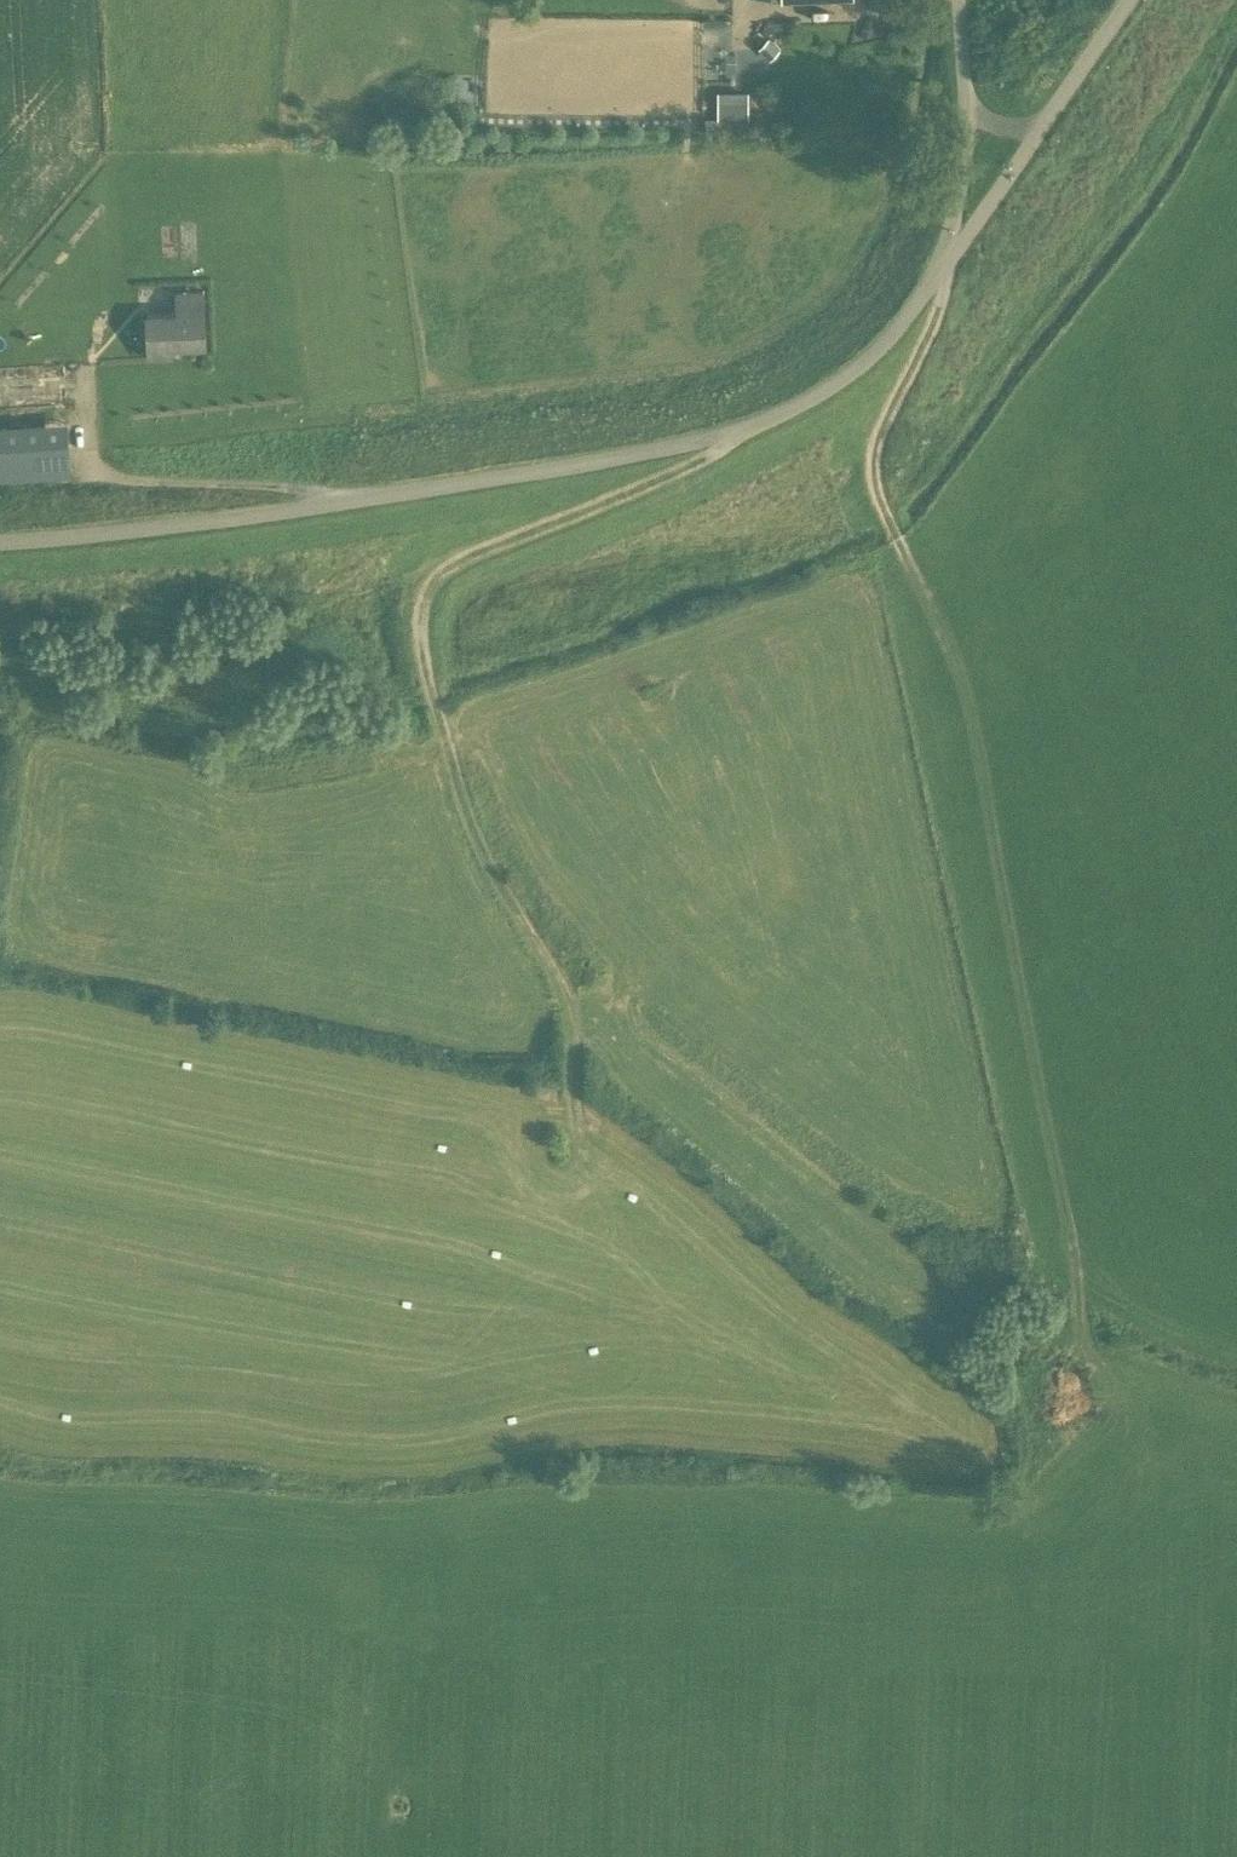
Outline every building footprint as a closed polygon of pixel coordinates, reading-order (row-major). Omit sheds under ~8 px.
[(771,58),(780,49),(769,37),(759,46),(771,58)] [(748,130),(748,90),(718,90),(718,130),(748,130)] [(146,312),(148,355),(170,354),(170,345),(205,343),(203,289),(175,290),(176,311),(146,312)] [(70,474),(67,420),(0,424),(0,478),(70,474)]
